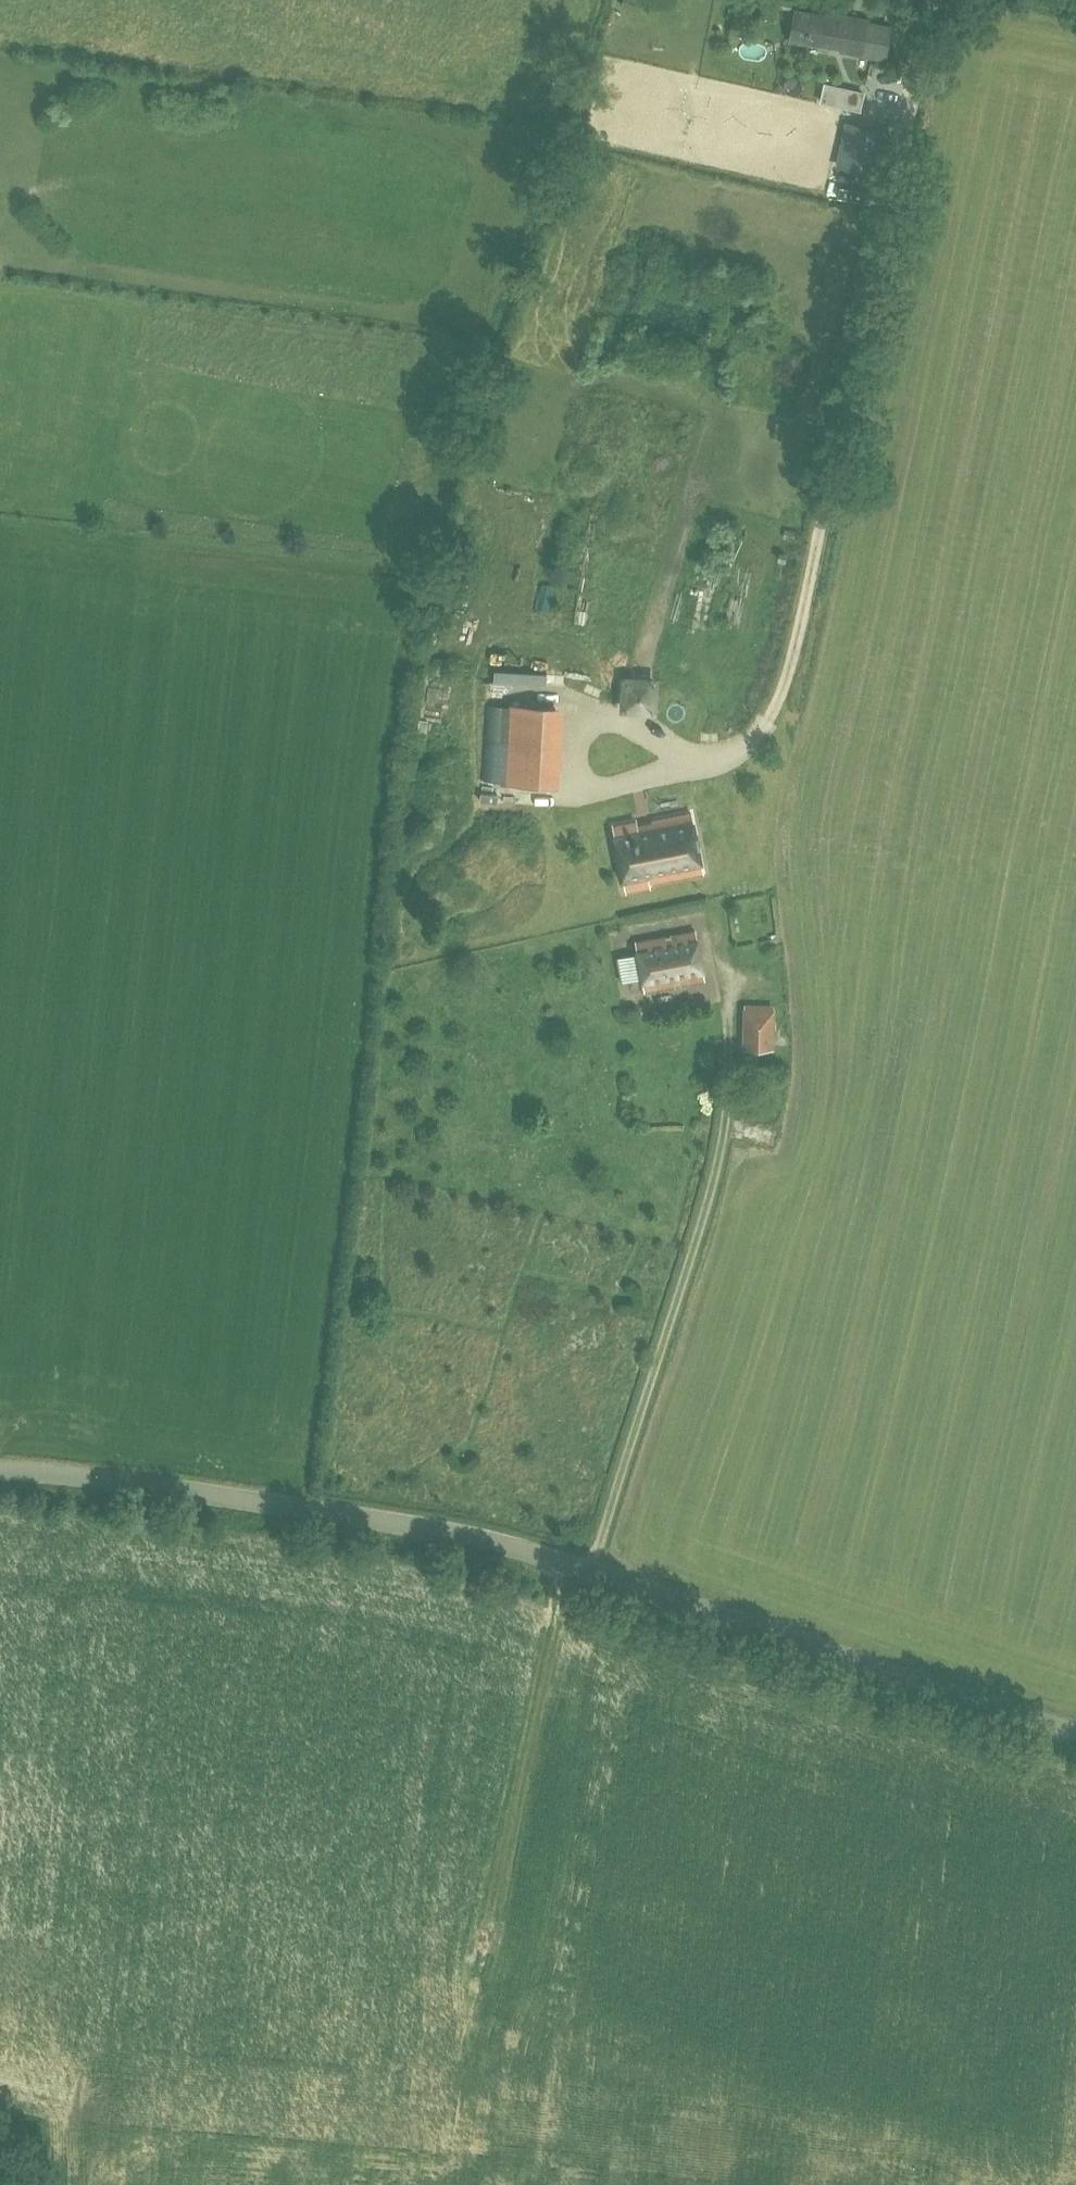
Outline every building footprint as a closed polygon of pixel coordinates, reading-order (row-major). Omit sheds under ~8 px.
[(869,21),(869,19),(833,13),(832,16),(826,15),(829,0),(791,0),(790,8),(795,9),(790,38),(842,47),(841,50),(887,58),(892,25),(869,21)] [(853,113),(844,157),(882,166),(892,122),(853,113)] [(619,712),(657,713),(659,676),(620,674),(619,712)] [(514,706),(510,783),(549,785),(554,709),(514,706)] [(614,824),(627,892),(656,886),(655,880),(704,871),(692,810),(640,820),(640,819),(614,824)] [(634,949),(641,984),(644,984),(645,991),(706,980),(704,972),(706,971),(700,937),(697,938),(696,929),(671,933),(671,935),(667,936),(666,934),(636,940),(638,948),(634,949)] [(744,1048),(774,1048),(774,1006),(744,1006),(744,1048)]
